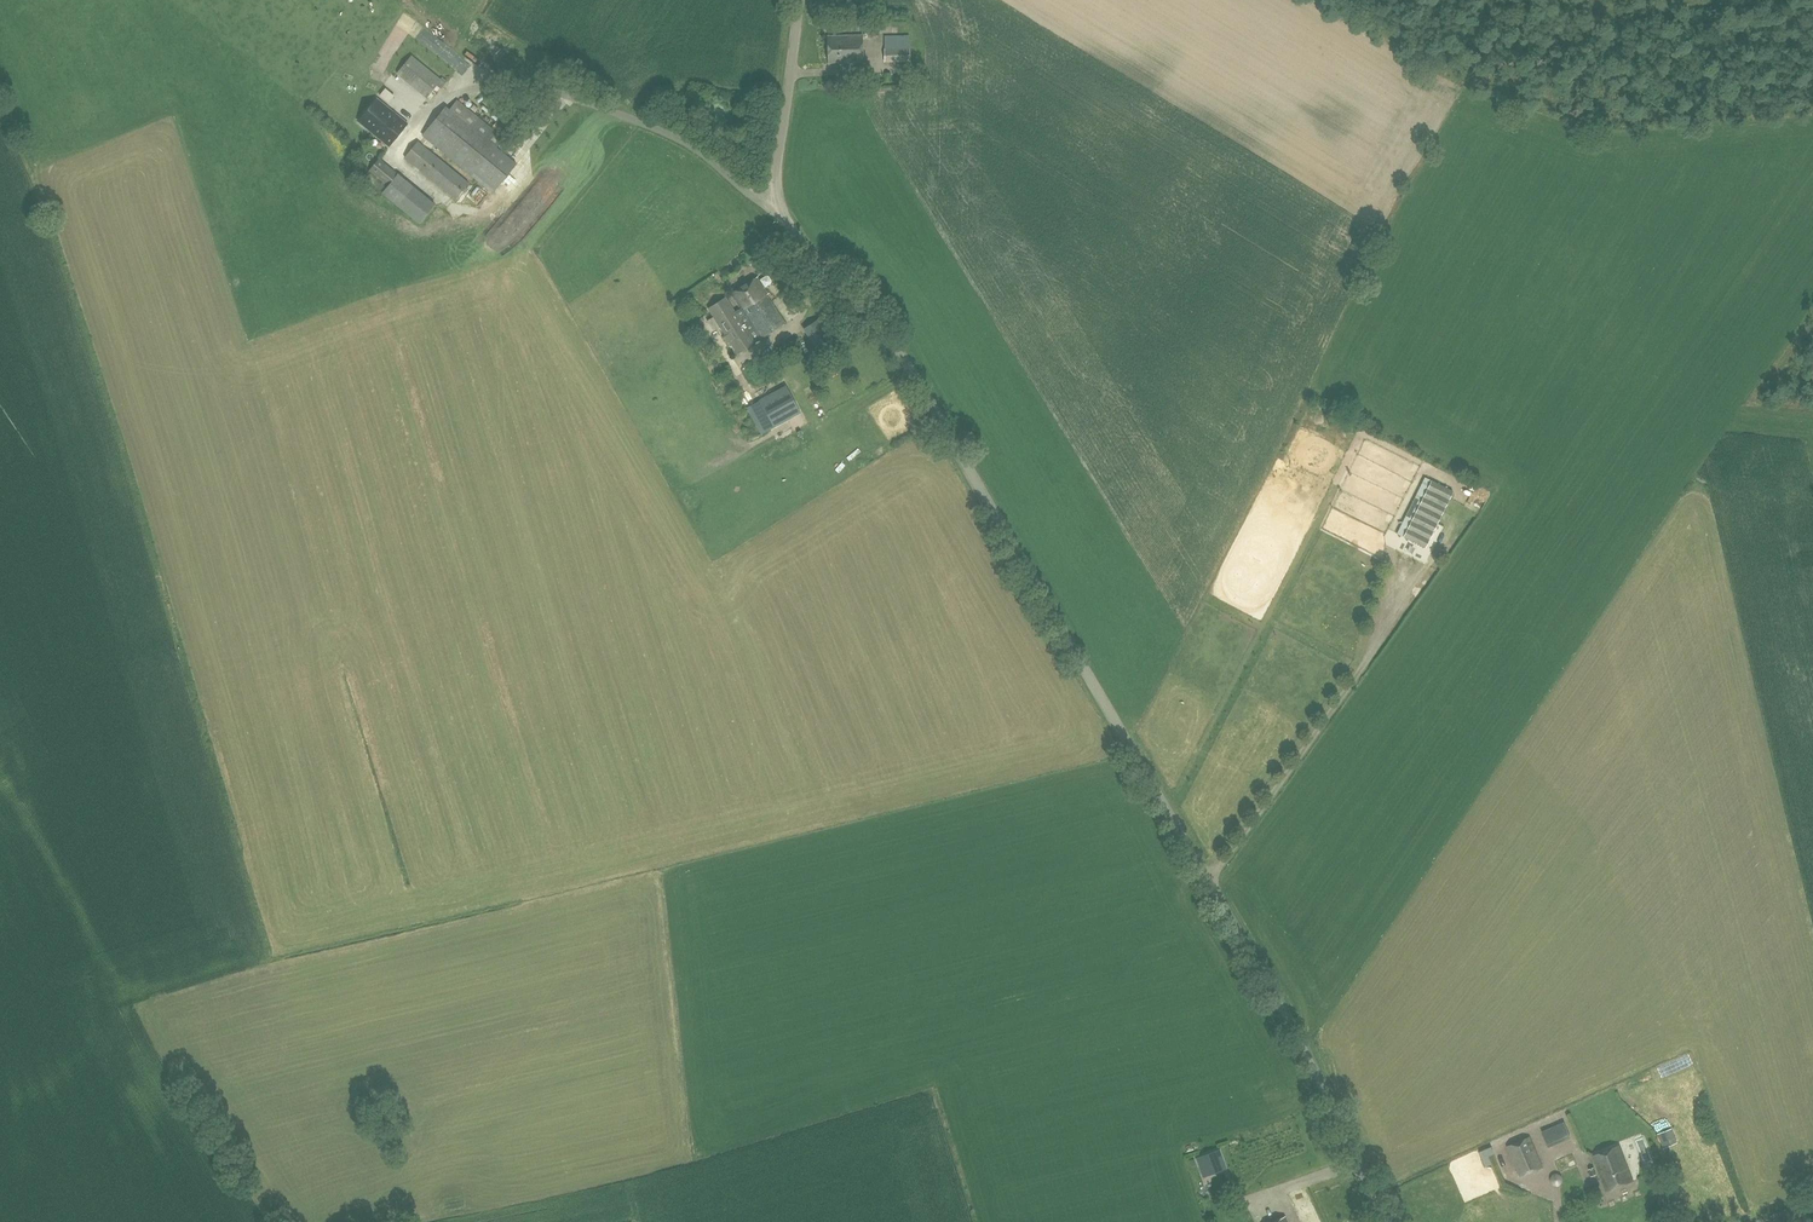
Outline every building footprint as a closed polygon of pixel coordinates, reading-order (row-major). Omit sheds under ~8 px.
[(336,28),(347,34),(358,11),(347,5),(336,28)] [(414,8),(413,18),(421,19),(422,9),(414,8)] [(428,34),(425,43),(440,49),(444,39),(428,34)] [(829,64),(862,63),(862,35),(828,36),(829,64)] [(885,63),(910,62),(909,35),(885,36),(885,63)] [(441,78),(411,55),(397,74),(427,97),(436,85),(441,88),(447,80),(442,77),(441,78)] [(389,146),(407,123),(376,98),(358,121),(389,146)] [(503,138),(457,100),(449,110),(446,107),(423,135),(493,192),(516,164),(496,147),(503,138)] [(455,198),(468,182),(418,142),(405,158),(455,198)] [(365,175),(384,190),(383,192),(420,222),(435,203),(398,173),(398,174),(379,158),(365,175)] [(519,169),(508,180),(516,188),(527,176),(519,169)] [(737,309),(758,340),(785,322),(763,289),(766,287),(771,283),(771,281),(768,276),(766,276),(761,280),(758,275),(731,294),(740,307),(737,309)] [(758,340),(737,309),(734,311),(724,297),(707,309),(724,334),(723,338),(726,342),(730,343),(738,354),(758,340)] [(821,355),(837,344),(820,318),(803,329),(821,355)] [(747,409),(762,435),(801,413),(786,387),(747,409)] [(1425,477),(1397,533),(1404,536),(1403,538),(1425,548),(1453,491),(1425,477)] [(1549,1148),(1572,1139),(1565,1122),(1542,1131),(1549,1148)] [(1671,1128),(1657,1134),(1663,1148),(1677,1142),(1671,1128)] [(1521,1176),(1542,1167),(1530,1137),(1508,1146),(1521,1176)] [(1313,1147),(1321,1173),(1329,1171),(1321,1144),(1313,1147)] [(1607,1190),(1633,1180),(1619,1145),(1593,1156),(1607,1190)] [(1226,1167),(1219,1149),(1208,1153),(1214,1172),(1226,1167)] [(1557,1173),(1552,1178),(1560,1185),(1565,1179),(1557,1173)]
